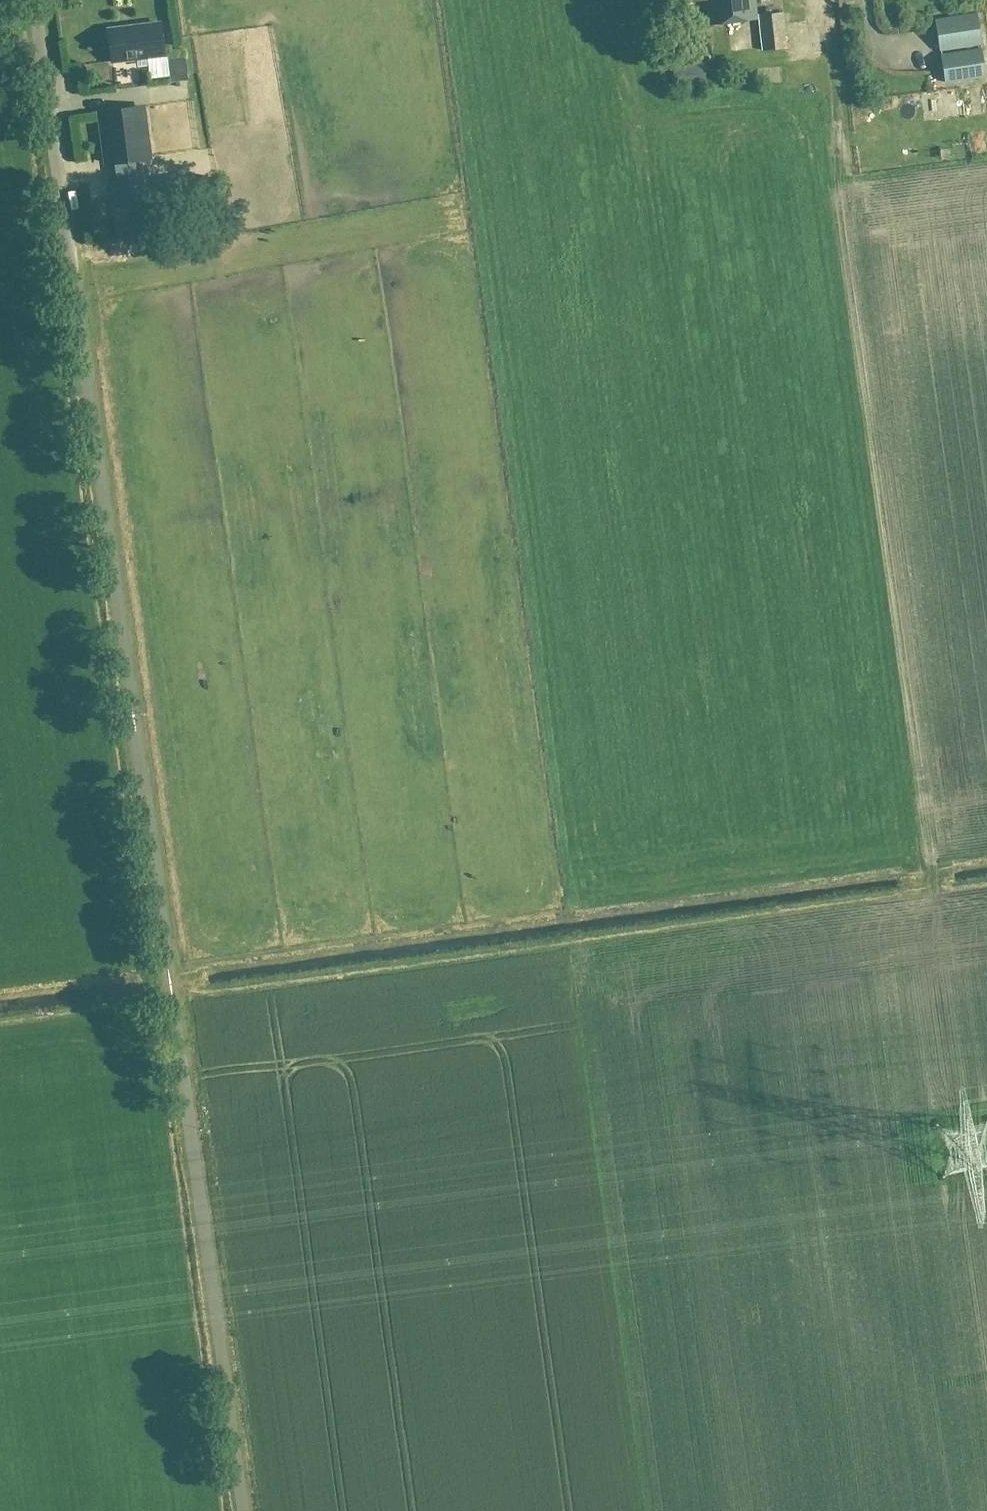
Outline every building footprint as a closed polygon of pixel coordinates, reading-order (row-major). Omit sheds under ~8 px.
[(707,25),(756,19),(753,0),(704,0),(707,25)] [(757,15),(761,51),(785,48),(781,12),(757,15)] [(935,19),(940,51),(980,45),(975,13),(935,19)] [(158,24),(141,27),(108,31),(111,63),(162,56),(158,24)] [(980,49),(940,55),(945,83),(984,77),(980,49)] [(670,66),(674,84),(705,79),(702,61),(670,66)] [(187,102),(187,89),(171,88),(170,101),(187,102)] [(139,107),(98,112),(105,161),(146,156),(139,107)] [(144,175),(108,180),(116,239),(152,234),(144,175)]
